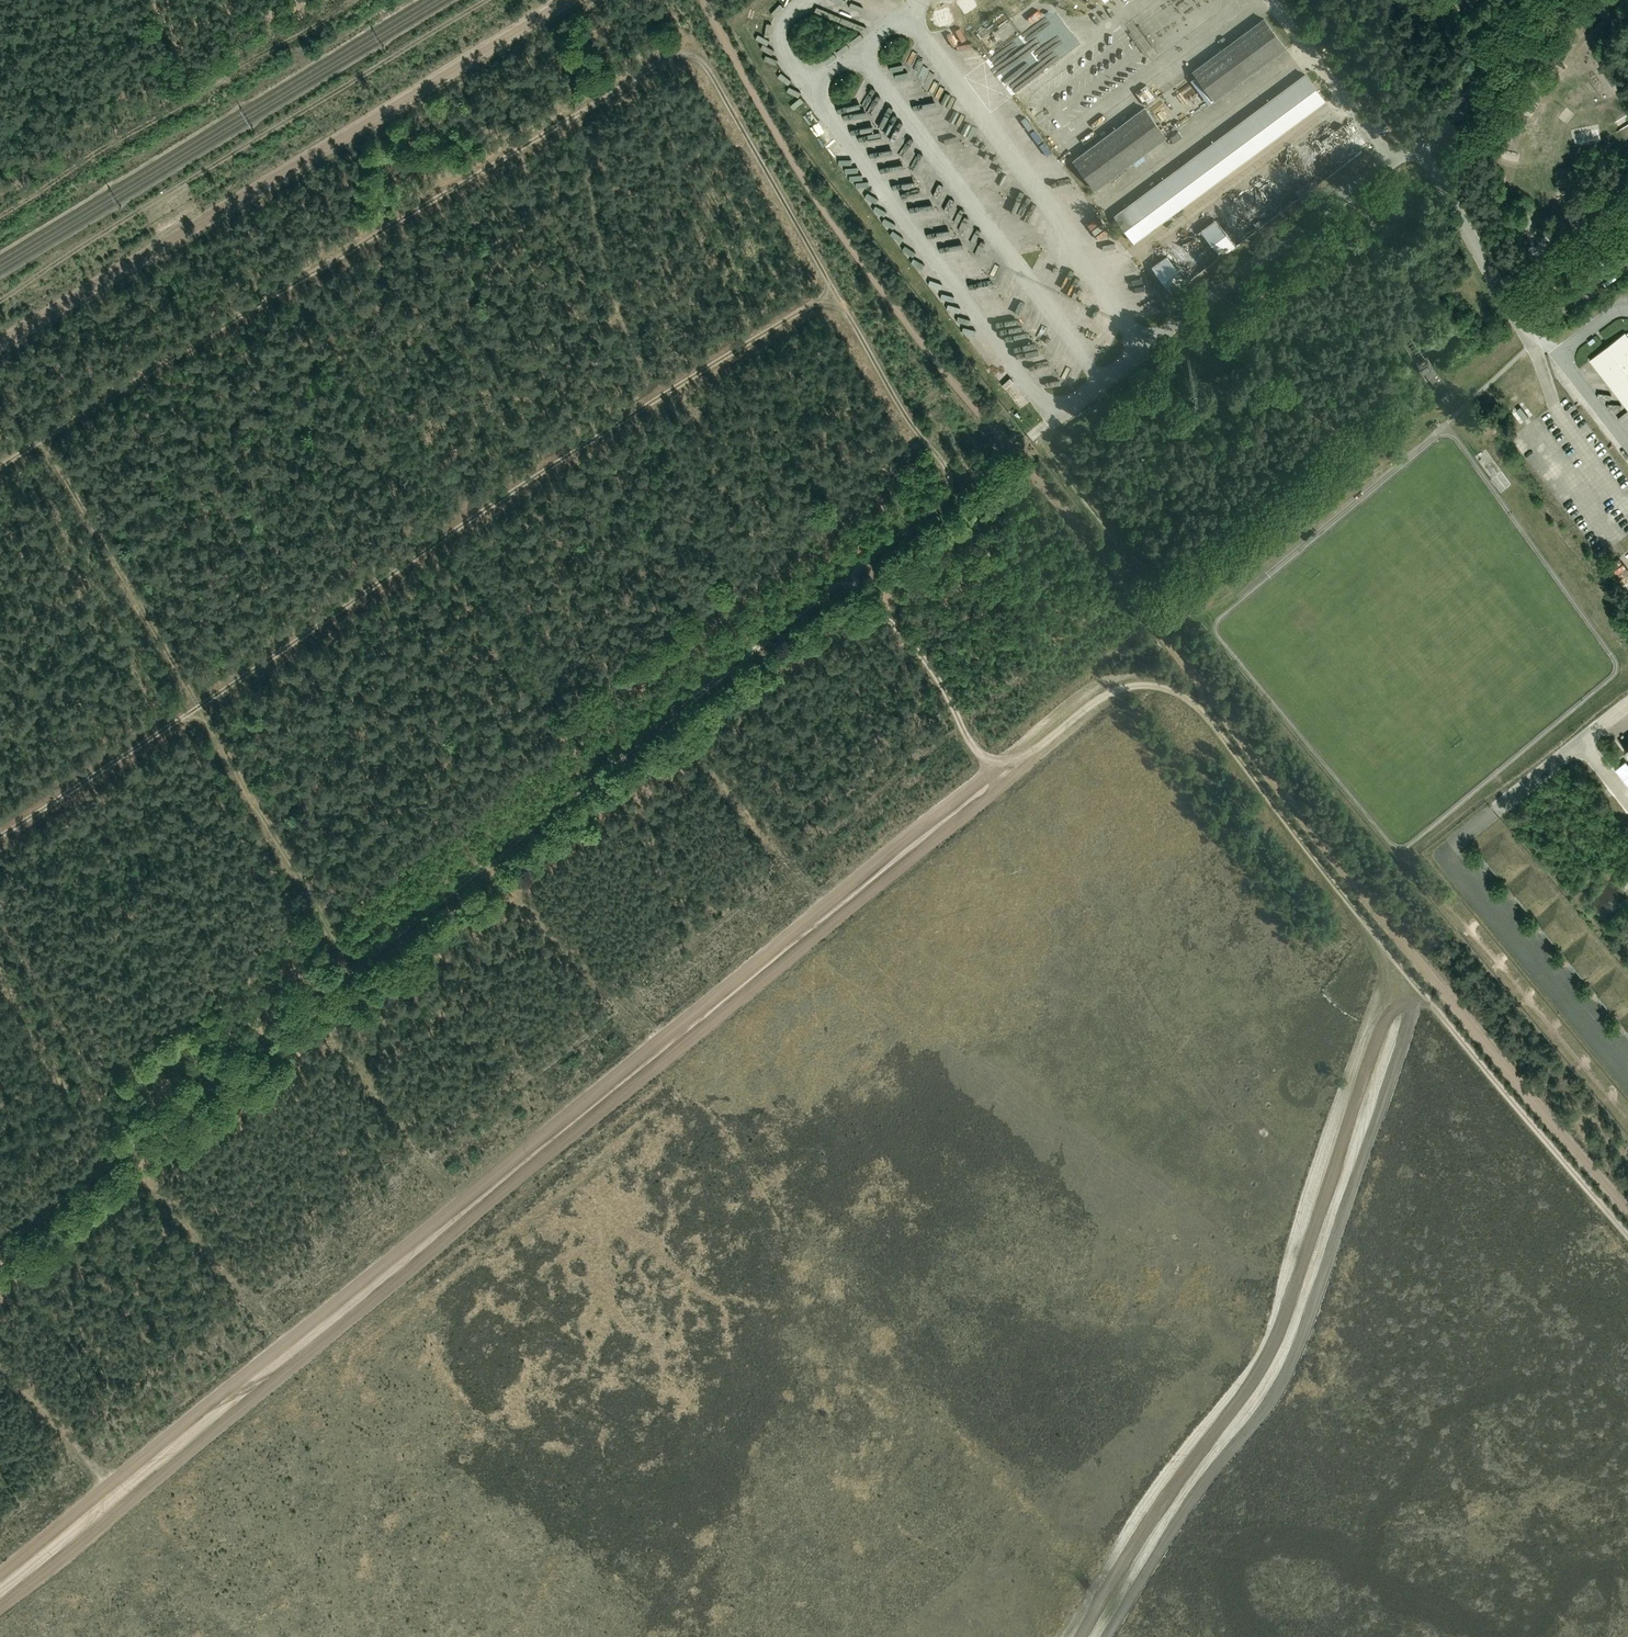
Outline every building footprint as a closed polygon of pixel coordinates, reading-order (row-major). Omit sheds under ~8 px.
[(1193,71),(1214,100),(1285,48),(1263,19),(1193,71)] [(1304,74),(1114,215),(1134,242),(1324,100),(1304,74)] [(1166,136),(1144,107),(1073,160),(1095,189),(1166,136)] [(1342,124),(1152,266),(1172,292),(1362,151),(1342,124)] [(1590,359),(1590,360),(1627,408),(1627,336),(1625,332),(1590,359)] [(1177,347),(1172,351),(1180,362),(1185,358),(1177,347)] [(1615,769),(1627,785),(1627,764),(1626,761),(1615,769)]
